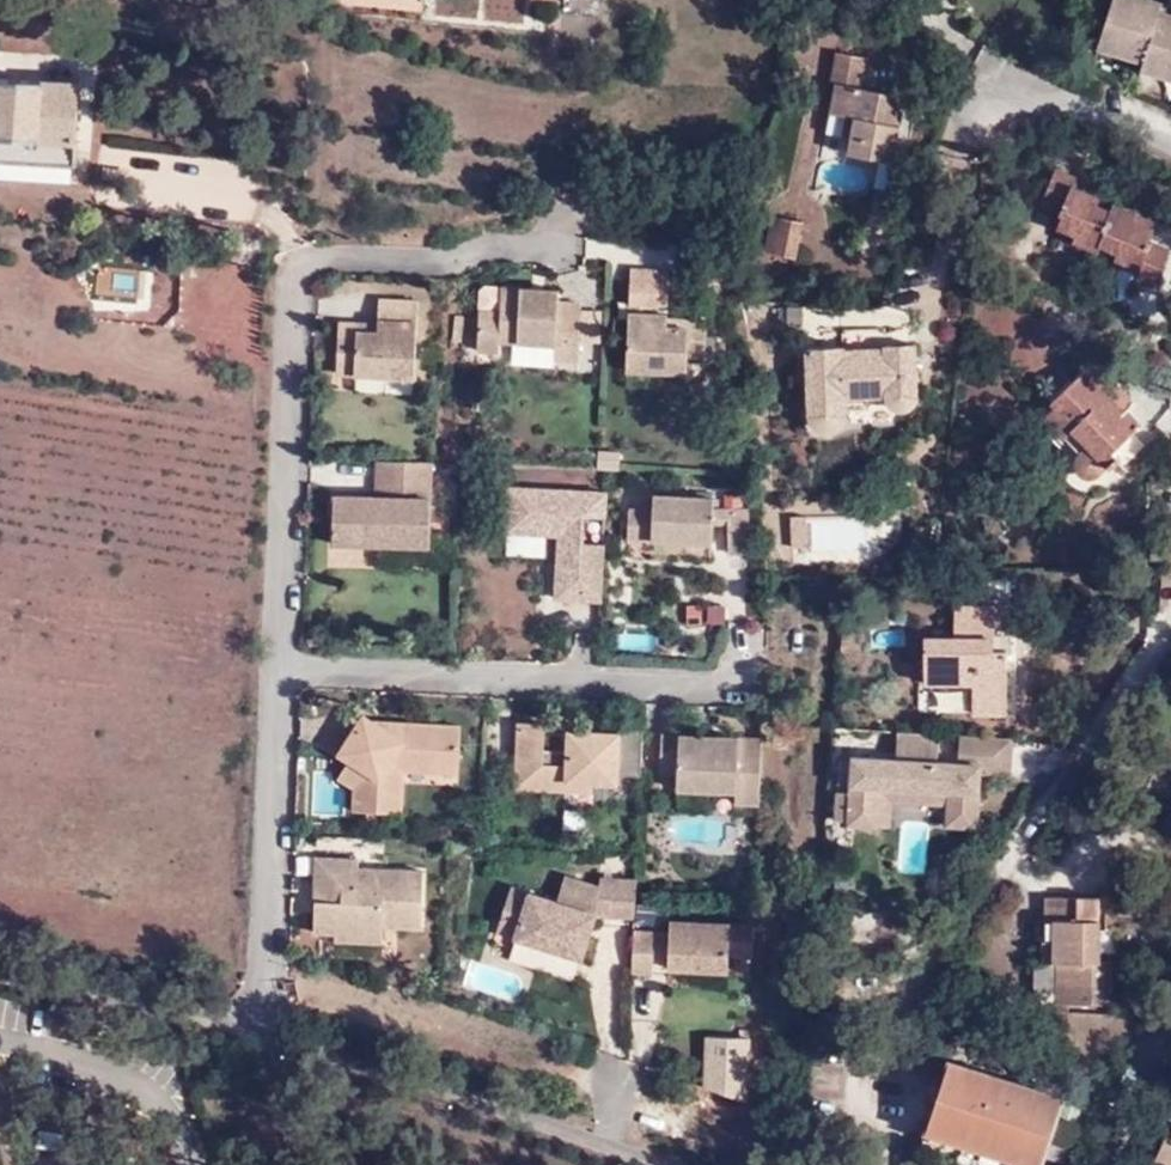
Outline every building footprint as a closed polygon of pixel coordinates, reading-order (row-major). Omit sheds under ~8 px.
[(1160,10),(1162,3),(1153,0),(1113,0),(1101,39),(1145,53),(1143,60),(1170,69),(1170,14),(1160,10)] [(1170,14),(1170,0),(1153,0),(1162,3),(1160,10),(1170,14)] [(1097,49),(1142,64),(1143,60),(1145,53),(1101,39),(1097,49)] [(849,154),(891,161),(892,162),(900,126),(892,124),(898,96),(863,88),(867,59),(837,53),(831,82),(837,84),(833,114),(856,118),(849,154)] [(1143,60),(1142,64),(1140,70),(1170,81),(1170,69),(1143,60)] [(0,79),(0,162),(75,165),(80,83),(0,79)] [(892,162),(891,161),(886,190),(906,195),(911,166),(892,162)] [(1146,248),(1153,230),(1135,221),(1137,215),(1113,204),(1111,211),(1094,203),(1096,196),(1075,187),(1077,179),(1056,169),(1041,205),(1063,215),(1058,227),(1075,235),(1073,240),(1099,251),(1101,245),(1118,252),(1115,258),(1141,269),(1148,250),(1146,248)] [(1113,204),(1096,196),(1094,203),(1111,211),(1113,204)] [(1135,221),(1153,230),(1156,223),(1137,215),(1135,221)] [(795,258),(803,220),(784,216),(776,253),(795,258)] [(671,304),(672,270),(634,269),(633,303),(671,304)] [(561,293),(544,291),(544,301),(533,300),(533,291),(502,290),(502,316),(480,315),(479,353),(500,354),(501,344),(557,346),(557,360),(580,360),(582,305),(560,303),(561,293)] [(544,301),(544,291),(533,291),(533,300),(544,301)] [(361,335),(361,326),(341,326),(339,376),(417,379),(422,305),(383,302),(381,327),(381,336),(361,335)] [(709,322),(691,321),(692,329),(671,328),(671,320),(671,316),(633,315),(631,372),(689,373),(690,358),(709,358),(709,322)] [(692,329),(691,321),(671,320),(671,328),(692,329)] [(381,327),(361,326),(361,335),(381,336),(381,327)] [(917,398),(915,346),(885,347),(885,350),(843,351),(843,349),(808,350),(811,419),(817,427),(823,431),(830,431),(838,429),(845,419),(845,398),(888,395),(891,405),(897,408),(905,409),(912,406),(917,398)] [(1096,361),(1088,370),(1126,412),(1135,403),(1096,361)] [(1126,412),(1088,370),(1054,400),(1057,406),(1045,417),(1066,438),(1074,430),(1089,445),(1078,457),(1077,461),(1077,467),(1081,474),(1087,477),(1094,477),(1099,475),(1118,456),(1115,453),(1141,427),(1126,412)] [(429,547),(432,465),(378,463),(376,498),(333,498),(332,544),(429,547)] [(603,519),(604,492),(510,486),(507,534),(561,537),(557,598),(600,601),(602,544),(585,543),(587,517),(603,519)] [(712,546),(713,527),(715,510),(715,500),(655,497),(654,512),(630,512),(629,541),(712,546)] [(729,510),(730,528),(731,553),(752,552),(750,509),(729,510)] [(715,510),(713,527),(730,528),(729,510),(715,510)] [(1162,563),(1163,547),(1151,546),(1150,562),(1162,563)] [(994,650),(1008,651),(1012,651),(1012,636),(994,635),(994,640),(994,650)] [(1007,713),(1008,651),(994,650),(994,640),(926,637),(925,681),(973,684),(972,712),(1007,713)] [(394,734),(377,723),(364,715),(340,754),(348,759),(339,778),(356,789),(355,812),(400,813),(402,770),(431,771),(431,759),(459,761),(461,726),(403,723),(402,733),(394,734)] [(403,723),(377,723),(394,734),(402,733),(403,723)] [(638,777),(640,728),(619,728),(619,733),(581,732),(580,751),(570,751),(545,750),(546,724),(520,723),(517,787),(569,789),(569,781),(595,782),(617,783),(617,776),(638,777)] [(580,751),(581,732),(570,731),(570,751),(580,751)] [(1006,772),(1008,735),(957,732),(957,763),(854,757),(852,791),(838,790),(837,819),(850,819),(850,825),(877,827),(879,786),(948,790),(948,803),(947,812),(976,813),(977,771),(1006,772)] [(756,804),(759,739),(718,737),(718,746),(702,746),(702,736),(663,735),(662,773),(678,774),(678,789),(737,792),(737,804),(756,804)] [(718,746),(718,737),(702,736),(702,746),(718,746)] [(431,759),(431,771),(458,772),(459,761),(431,759)] [(594,790),(595,782),(569,781),(569,789),(594,790)] [(879,786),(877,827),(888,828),(890,800),(948,803),(948,790),(879,786)] [(975,826),(976,813),(947,812),(947,825),(975,826)] [(317,859),(316,887),(328,887),(328,902),(316,901),(315,933),(336,933),(336,941),(382,943),(383,926),(422,927),(423,872),(359,870),(360,861),(317,859)] [(633,891),(634,880),(600,878),(599,887),(565,875),(557,900),(511,886),(497,932),(582,959),(596,916),(632,917),(633,891)] [(328,887),(316,887),(316,901),(328,902),(328,887)] [(1099,898),(1048,898),(1048,919),(1055,920),(1054,962),(1059,962),(1059,1003),(1110,1003),(1111,962),(1099,962),(1099,898)] [(751,956),(752,924),(671,922),(670,969),(729,970),(731,955),(751,956)] [(654,974),(656,933),(635,932),(634,973),(654,974)] [(1070,1023),(1071,1013),(1059,1012),(1059,1022),(1070,1023)] [(730,1073),(745,1073),(747,1038),(709,1037),(708,1067),(729,1067),(730,1073)] [(951,1061),(928,1129),(1038,1164),(1041,1164),(1062,1098),(951,1061)] [(1166,1140),(1158,1158),(1162,1161),(1160,1164),(1170,1164),(1170,1141),(1166,1140)]
